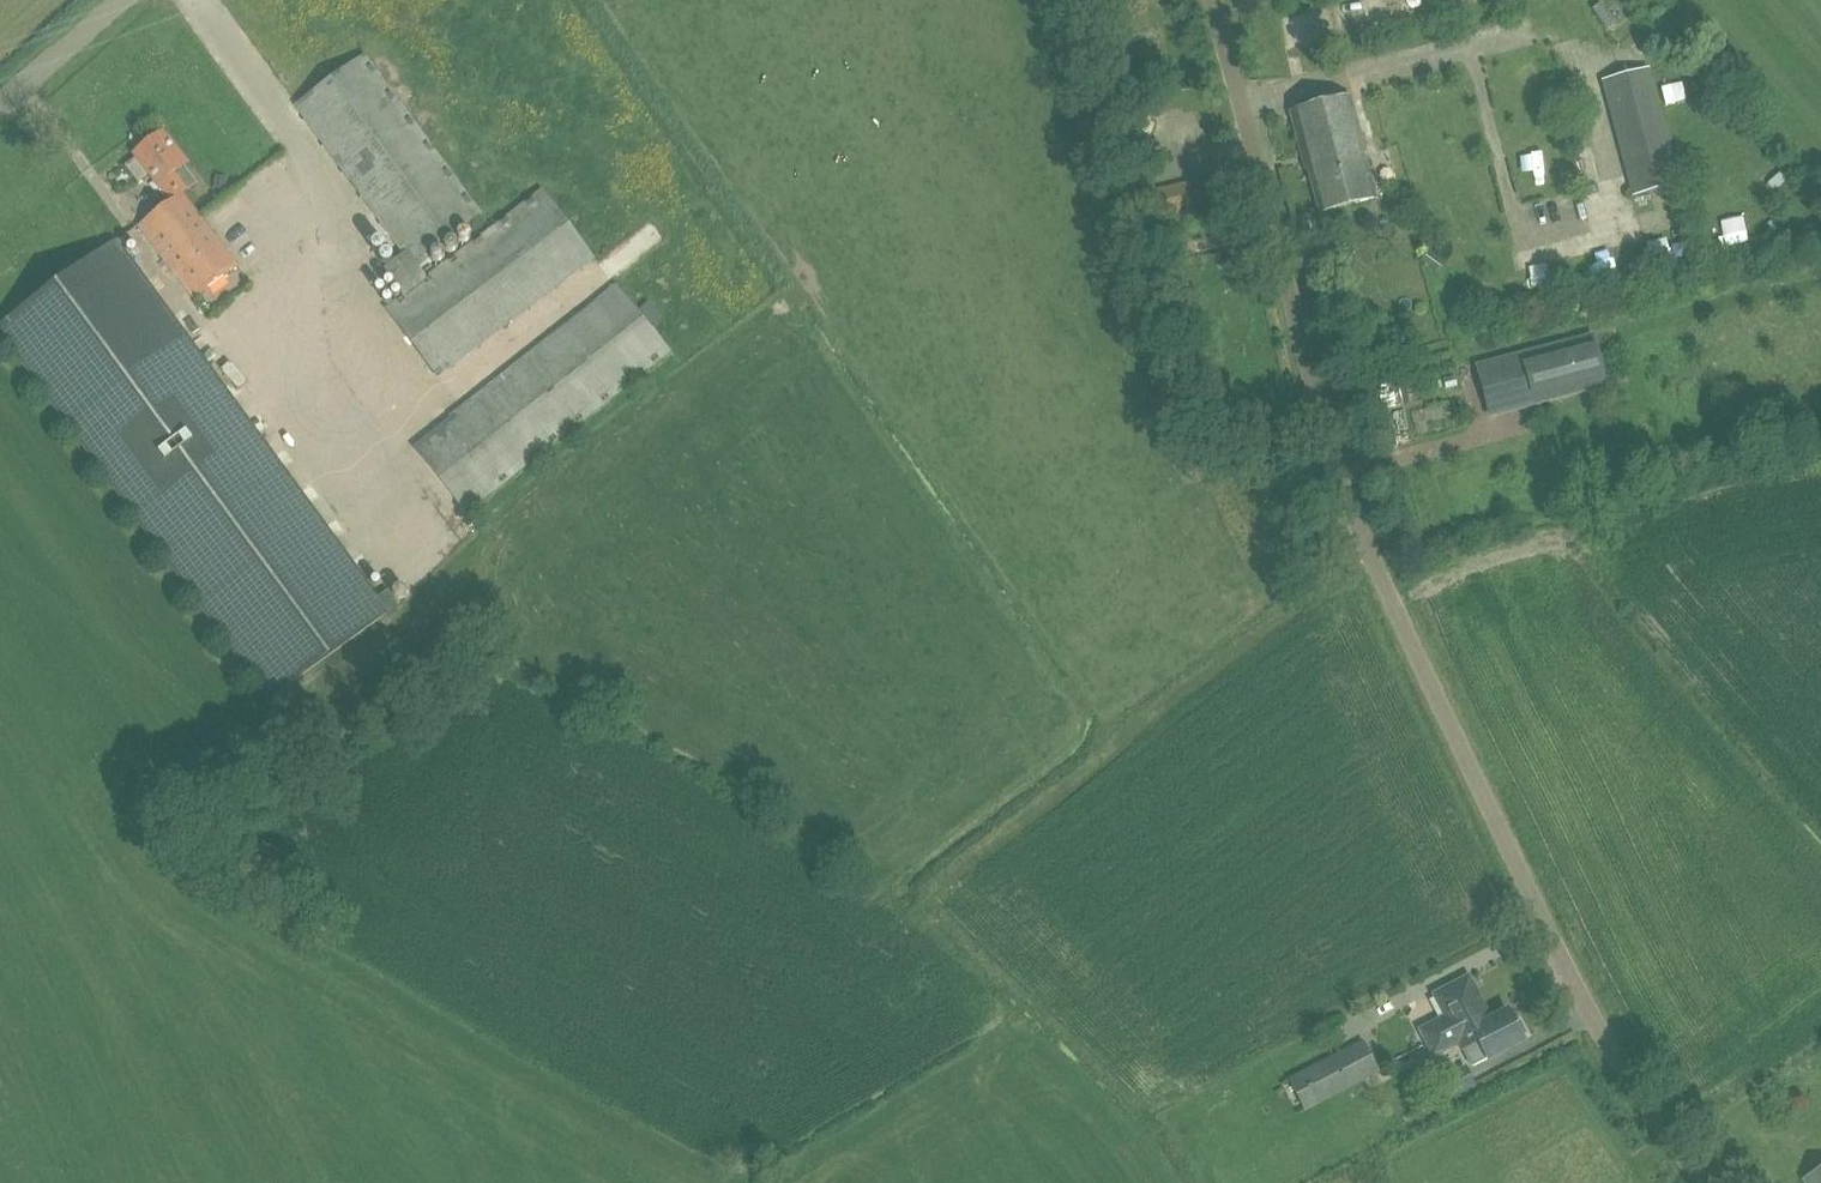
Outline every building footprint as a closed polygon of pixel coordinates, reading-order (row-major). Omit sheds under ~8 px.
[(1152,42),(1148,30),(1130,36),(1135,48),(1152,42)] [(429,258),(423,254),(480,212),(365,51),(297,104),(405,252),(385,267),(405,294),(428,277),(419,265),(429,258)] [(1168,76),(1182,73),(1177,54),(1163,57),(1168,76)] [(1681,182),(1649,67),(1601,81),(1632,195),(1681,182)] [(1351,95),(1290,111),(1305,168),(1307,167),(1318,211),(1375,196),(1351,95)] [(163,130),(134,152),(171,200),(196,181),(183,164),(187,161),(163,130)] [(1217,175),(1145,194),(1153,223),(1225,204),(1217,175)] [(405,294),(386,308),(436,376),(594,260),(544,192),(428,277),(405,294)] [(237,264),(182,193),(138,224),(156,247),(194,297),(237,264)] [(0,325),(0,330),(270,700),(387,614),(116,241),(0,325)] [(616,283),(411,445),(467,514),(671,352),(616,283)] [(1596,353),(1597,353),(1593,337),(1522,355),(1534,402),(1544,399),(1544,398),(1604,382),(1596,353)] [(1477,367),(1481,383),(1519,373),(1515,357),(1477,367)] [(1409,381),(1384,389),(1390,408),(1415,400),(1409,381)] [(1468,976),(1434,992),(1446,1016),(1421,1029),(1427,1042),(1483,1013),(1481,1010),(1485,1008),(1468,976)] [(1486,1020),(1483,1013),(1427,1042),(1434,1055),(1459,1042),(1463,1048),(1478,1040),(1487,1059),(1524,1039),(1521,1034),(1526,1032),(1520,1020),(1515,1022),(1508,1009),(1486,1020)] [(1288,1077),(1305,1109),(1380,1071),(1363,1039),(1288,1077)] [(1448,1083),(1452,1098),(1484,1089),(1480,1074),(1448,1083)] [(1801,1179),(1804,1182),(1820,1182),(1820,1165),(1801,1179)]
